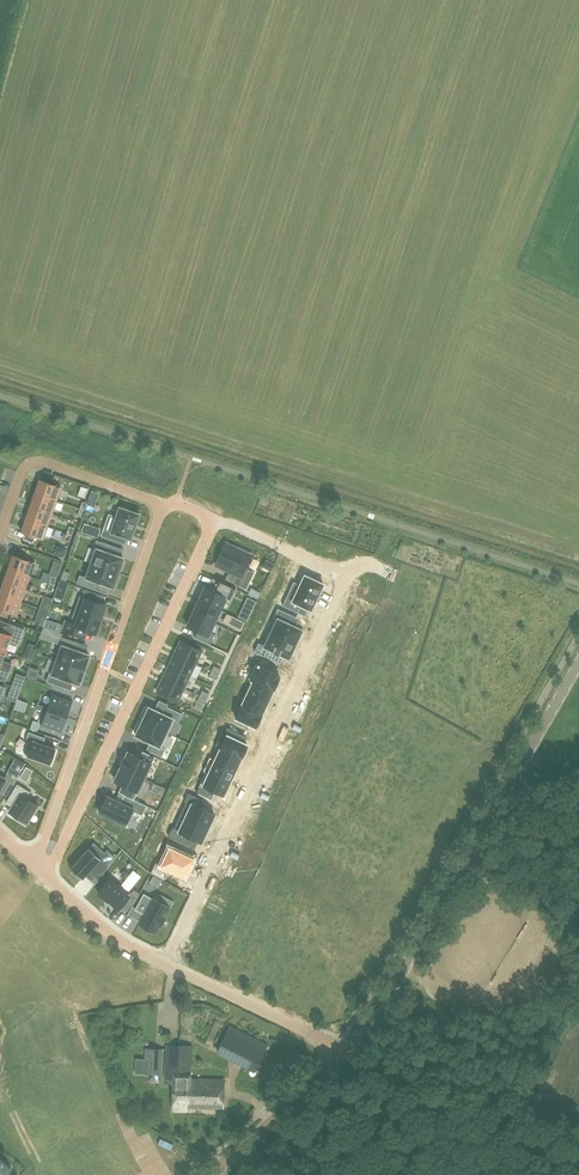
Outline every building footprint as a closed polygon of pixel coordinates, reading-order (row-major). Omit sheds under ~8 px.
[(42,482),(37,495),(59,503),(64,490),(42,482)] [(55,516),(59,503),(37,495),(33,508),(55,516)] [(101,536),(118,542),(120,535),(130,539),(139,514),(129,511),(130,509),(122,506),(121,508),(120,507),(113,526),(105,523),(101,536)] [(50,528),(55,516),(33,508),(28,520),(50,528)] [(45,541),(50,528),(28,520),(23,533),(45,541)] [(123,558),(109,553),(112,545),(96,540),(93,548),(96,549),(91,563),(118,573),(119,569),(122,570),(124,562),(122,561),(123,558)] [(225,545),(216,563),(230,570),(229,571),(240,577),(237,584),(246,588),(253,572),(245,568),(250,557),(225,545)] [(37,564),(15,556),(10,569),(32,577),(37,564)] [(117,576),(118,573),(91,563),(86,577),(79,575),(76,583),(96,590),(99,583),(113,587),(114,584),(116,585),(119,577),(117,576)] [(29,584),(32,577),(10,569),(5,582),(27,590),(27,589),(30,591),(32,585),(29,584)] [(311,610),(323,584),(313,579),(314,578),(307,575),(307,576),(305,575),(293,600),(286,597),(282,605),(295,611),(299,604),(311,610)] [(230,601),(236,589),(218,581),(214,591),(208,588),(205,587),(199,600),(220,610),(225,598),(230,601)] [(23,603),(27,590),(5,582),(1,595),(23,603)] [(101,620),(106,605),(95,601),(98,594),(84,589),(82,597),(79,596),(74,610),(101,620)] [(23,603),(1,595),(0,597),(0,610),(18,616),(23,603)] [(252,608),(255,601),(248,598),(245,604),(252,608)] [(214,623),(220,610),(199,600),(193,613),(214,623)] [(299,639),(303,631),(301,630),(287,623),(291,614),(278,608),(273,618),(277,619),(271,632),(269,631),(269,632),(295,644),(297,638),(299,639)] [(99,626),(101,620),(74,610),(70,621),(65,619),(61,631),(79,637),(81,629),(98,635),(102,626),(99,626)] [(209,632),(214,623),(193,613),(187,626),(197,631),(194,637),(210,644),(214,634),(209,632)] [(241,630),(244,622),(236,618),(232,626),(241,630)] [(5,651),(8,642),(18,645),(23,629),(9,625),(6,635),(0,633),(0,650),(5,651)] [(292,649),(295,644),(269,632),(262,645),(258,643),(254,651),(269,658),(272,652),(279,655),(279,654),(288,658),(290,659),(294,650),(292,649)] [(87,667),(90,658),(88,658),(89,655),(75,650),(78,642),(62,637),(59,645),(62,646),(57,660),(84,670),(85,667),(87,667)] [(196,664),(202,651),(180,640),(174,653),(196,664)] [(5,651),(0,650),(0,679),(5,681),(11,664),(2,661),(5,651)] [(196,664),(174,653),(168,666),(190,676),(196,664)] [(252,654),(248,662),(255,665),(249,678),(273,690),(280,676),(266,669),(269,662),(252,654)] [(82,682),(85,673),(83,672),(84,670),(57,660),(52,674),(49,673),(46,682),(62,687),(65,679),(79,684),(80,681),(82,682)] [(190,676),(168,666),(162,678),(184,688),(190,676)] [(218,674),(221,669),(214,666),(211,671),(218,674)] [(226,668),(220,679),(226,683),(232,671),(226,668)] [(216,679),(218,674),(211,671),(209,676),(216,679)] [(178,701),(184,688),(162,678),(156,691),(178,701)] [(253,681),(247,693),(267,702),(273,690),(249,678),(249,679),(253,681)] [(210,700),(212,695),(205,692),(203,697),(210,700)] [(247,693),(242,705),(261,715),(267,702),(247,693)] [(48,707),(47,710),(66,717),(72,701),(73,701),(52,694),(48,707)] [(207,706),(210,700),(203,697),(200,702),(207,706)] [(41,708),(41,710),(46,712),(42,725),(41,725),(61,733),(62,732),(61,732),(66,717),(47,710),(48,707),(42,705),(41,708)] [(242,705),(236,718),(255,727),(261,715),(242,705)] [(145,709),(141,717),(143,718),(142,721),(168,733),(174,720),(178,722),(182,714),(167,706),(163,714),(149,707),(147,710),(145,709)] [(138,723),(134,732),(137,733),(135,735),(150,742),(146,750),(161,757),(165,748),(162,747),(168,733),(142,721),(141,724),(138,723)] [(227,727),(218,747),(241,758),(247,745),(239,741),(242,734),(227,727)] [(50,764),(56,749),(43,744),(45,738),(29,732),(26,739),(29,741),(24,754),(50,764)] [(210,757),(209,758),(235,770),(241,758),(218,747),(220,748),(215,760),(210,757)] [(144,778),(154,756),(137,748),(134,755),(128,752),(120,767),(144,778)] [(188,748),(186,753),(192,756),(195,751),(188,748)] [(209,758),(204,770),(230,782),(235,770),(209,758)] [(144,778),(120,767),(114,781),(122,784),(119,792),(124,795),(134,799),(144,778)] [(206,772),(196,793),(211,800),(215,791),(223,795),(230,782),(204,770),(203,771),(206,772)] [(10,782),(5,780),(6,779),(0,775),(0,793),(3,794),(10,782)] [(35,813),(40,806),(26,798),(30,791),(17,784),(6,802),(13,806),(9,812),(15,816),(14,818),(25,825),(33,812),(35,813)] [(186,802),(180,815),(208,828),(214,814),(199,807),(203,799),(188,793),(184,801),(186,802)] [(107,796),(99,812),(125,824),(132,809),(143,814),(147,805),(134,799),(124,795),(121,802),(107,796)] [(172,828),(168,836),(182,843),(186,835),(201,842),(208,828),(180,815),(174,828),(172,828)] [(94,843),(70,868),(73,870),(71,872),(78,878),(79,876),(82,879),(92,868),(101,877),(114,859),(105,852),(94,843)] [(156,862),(151,872),(164,880),(169,869),(185,877),(193,859),(169,848),(162,865),(156,862)] [(152,888),(158,877),(151,873),(145,884),(152,888)] [(109,879),(98,893),(108,902),(113,906),(118,909),(119,908),(125,912),(135,900),(129,895),(131,894),(118,883),(117,885),(109,879)] [(144,893),(135,909),(144,914),(139,923),(156,933),(159,926),(160,927),(165,919),(164,918),(170,908),(144,893)] [(205,1042),(217,1048),(215,1052),(254,1072),(269,1044),(229,1024),(227,1028),(224,1025),(215,1021),(205,1042)] [(190,1078),(191,1045),(167,1044),(165,1077),(174,1078),(173,1109),(187,1110),(187,1107),(188,1086),(190,1086),(190,1078)] [(144,1073),(161,1074),(162,1048),(145,1047),(144,1073)] [(224,1079),(190,1078),(190,1086),(188,1086),(187,1107),(223,1108),(224,1079)] [(224,1120),(224,1111),(197,1111),(197,1120),(224,1120)] [(11,1166),(0,1158),(0,1174),(4,1174),(11,1166)]
